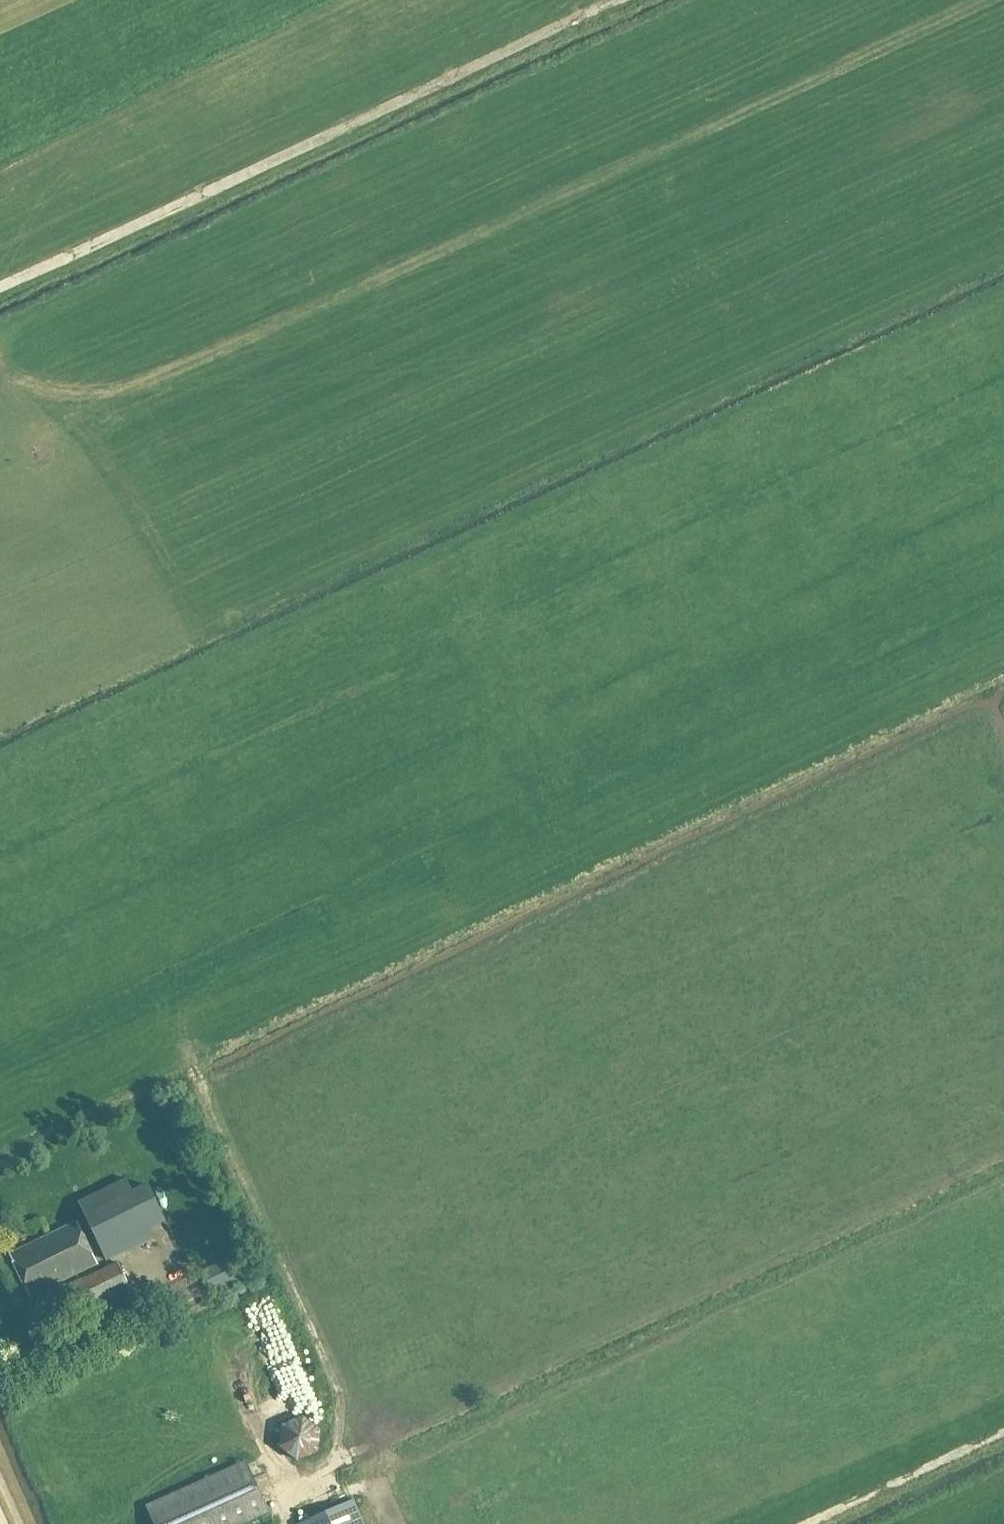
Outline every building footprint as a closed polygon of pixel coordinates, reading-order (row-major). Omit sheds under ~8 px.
[(165,1222),(148,1186),(132,1193),(126,1179),(78,1203),(106,1260),(154,1237),(150,1229),(165,1222)] [(97,1264),(76,1223),(9,1255),(29,1296),(97,1264)] [(238,1281),(233,1270),(227,1258),(198,1272),(207,1294),(209,1295),(238,1281)] [(132,1293),(117,1262),(59,1290),(73,1320),(132,1293)] [(285,1378),(288,1395),(303,1392),(300,1375),(285,1378)] [(274,1436),(289,1469),(325,1452),(309,1419),(274,1436)] [(269,1512),(245,1460),(147,1505),(155,1523),(242,1523),(269,1512)] [(352,1500),(298,1523),(363,1523),(352,1500)]
